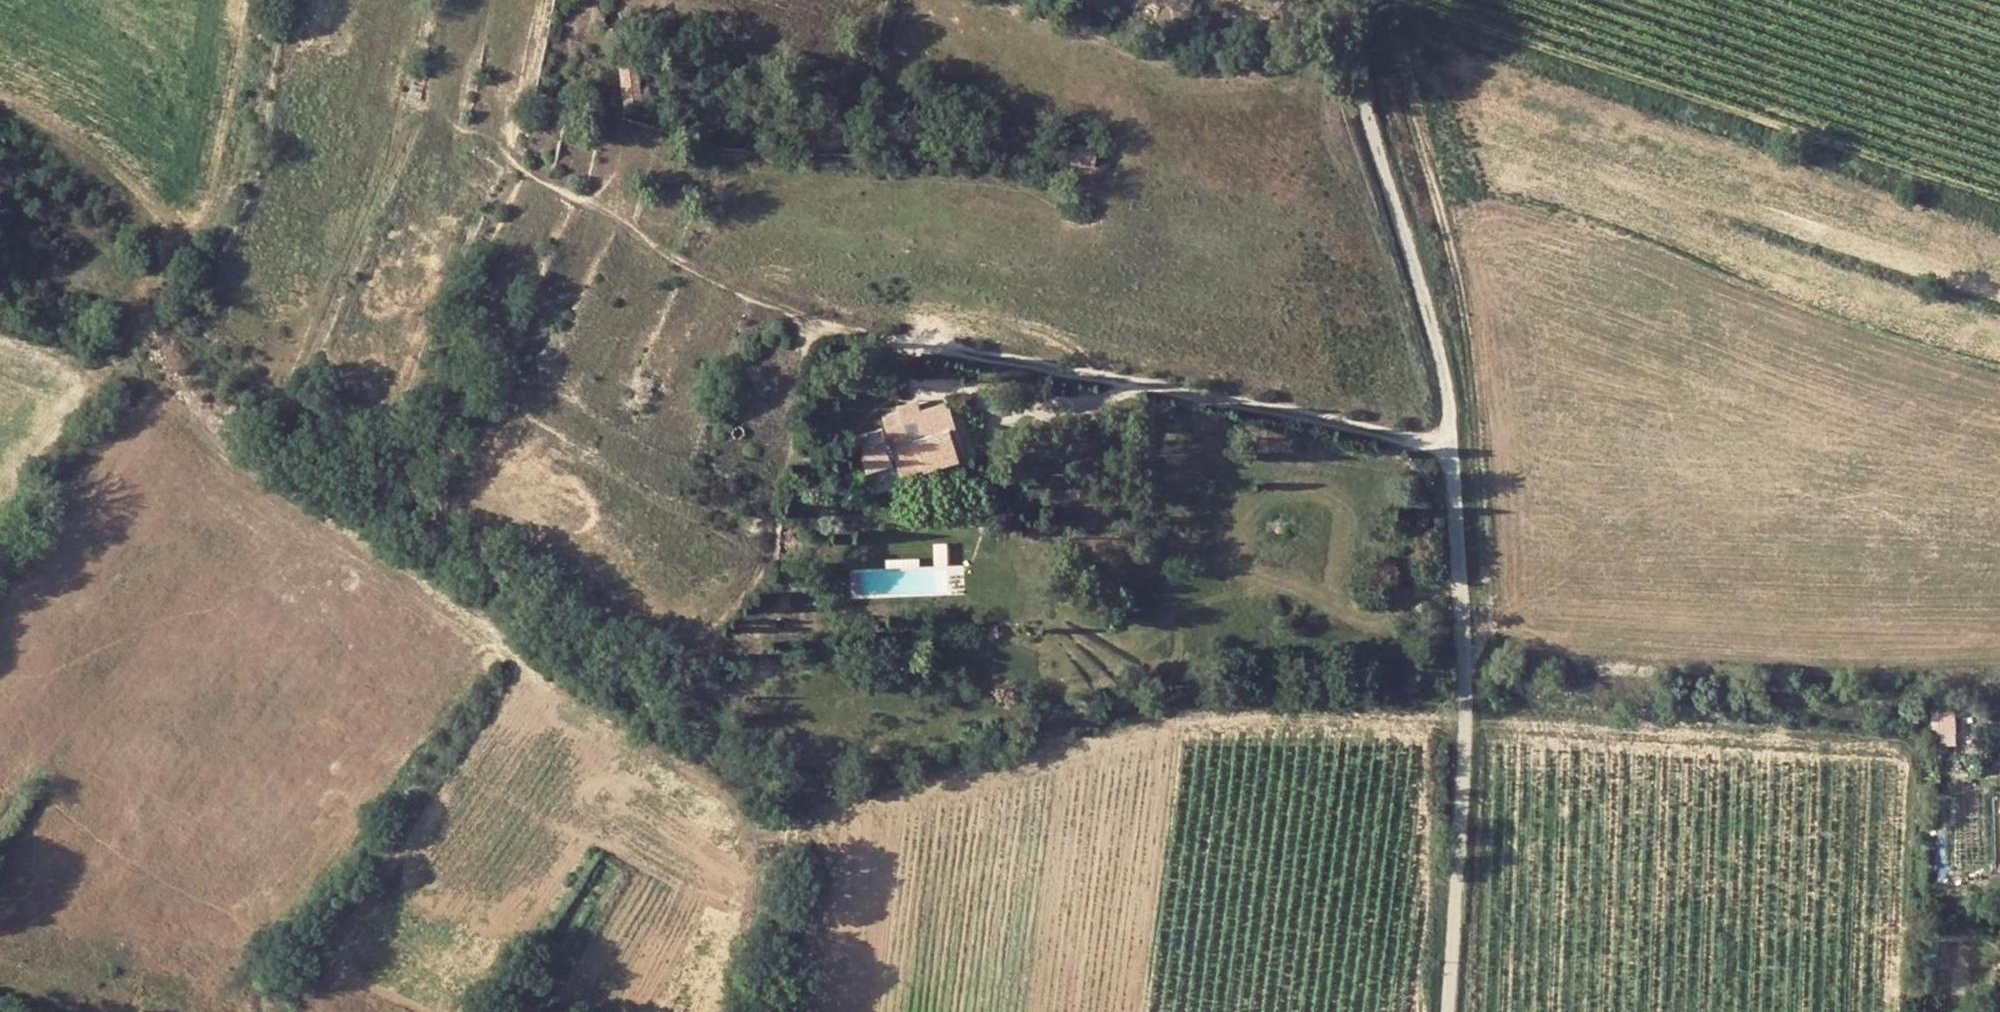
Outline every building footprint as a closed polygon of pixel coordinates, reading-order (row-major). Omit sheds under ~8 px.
[(643,103),(638,65),(621,66),(624,105),(643,103)] [(1100,145),(1077,141),(1072,162),(1096,166),(1100,145)] [(918,396),(878,408),(881,416),(920,404),(918,396)] [(946,397),(920,404),(881,416),(844,427),(853,456),(887,446),(895,473),(963,453),(946,397)]
